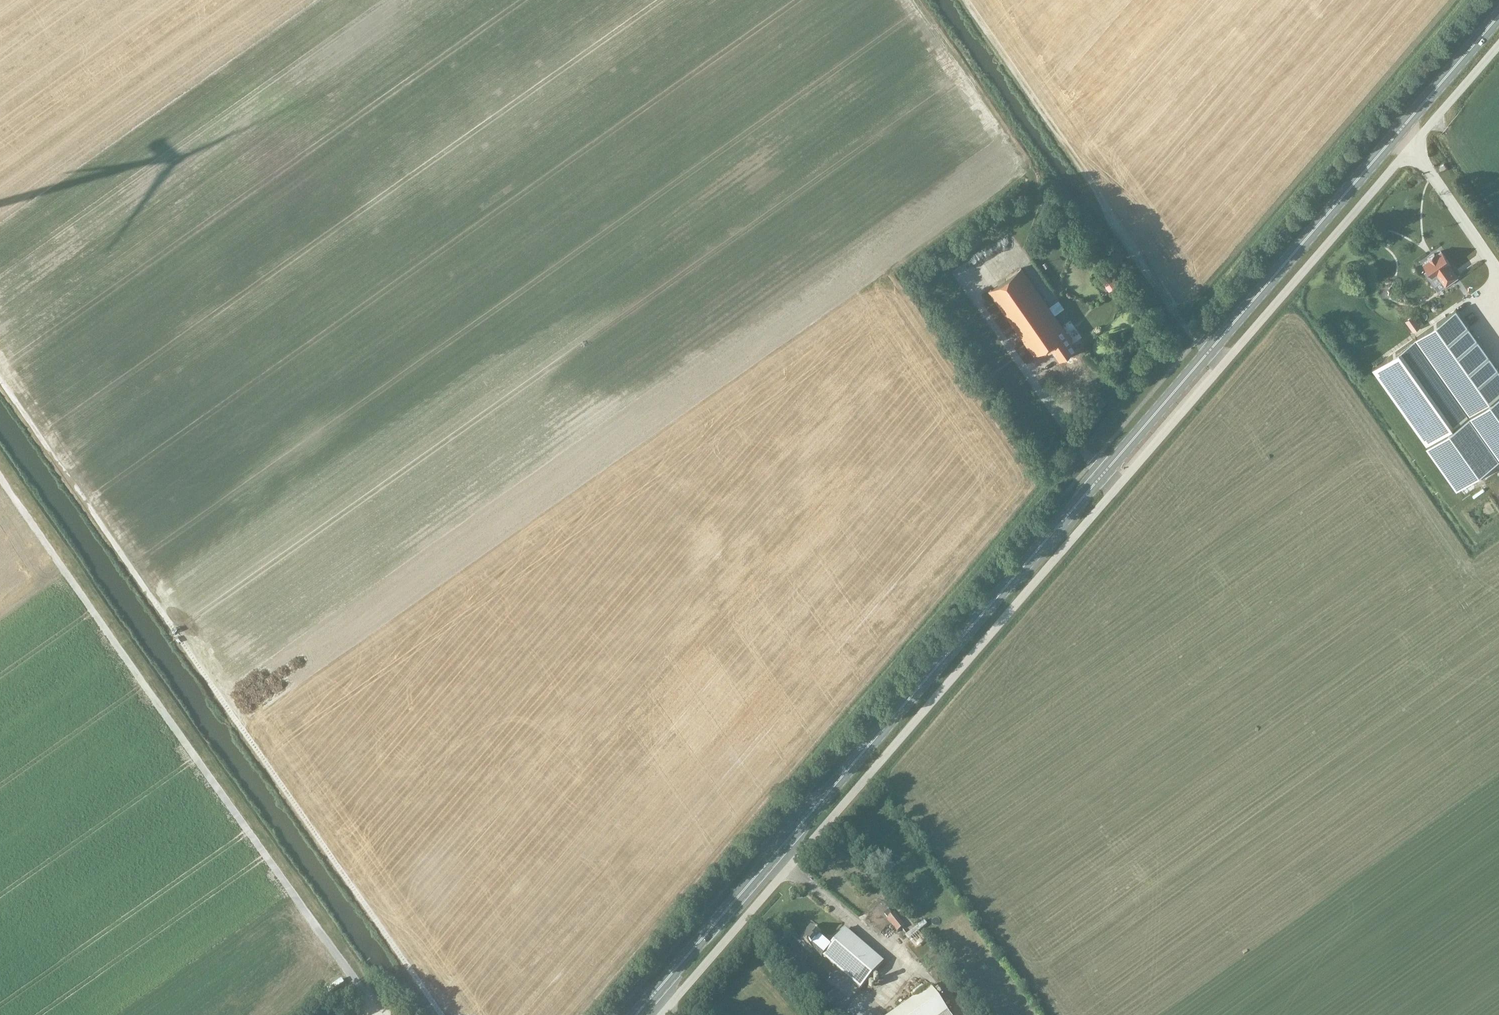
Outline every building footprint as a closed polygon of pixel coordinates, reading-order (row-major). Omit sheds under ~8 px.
[(1457,277),(1448,265),(1450,264),(1441,251),(1435,255),(1434,253),(1427,258),(1428,260),(1423,264),(1427,270),(1425,272),(1431,280),(1438,276),(1445,286),(1457,277)] [(1070,342),(1073,340),(1022,267),(990,290),(1035,355),(1049,345),(1060,360),(1075,350),(1070,342)] [(1109,271),(1099,279),(1109,291),(1119,284),(1109,271)] [(1498,393),(1498,370),(1455,309),(1373,367),(1428,444),(1451,427),(1454,431),(1463,425),(1460,421),(1498,393)] [(1413,316),(1405,321),(1412,331),(1420,326),(1413,316)] [(1361,338),(1352,344),(1355,349),(1364,342),(1361,338)] [(1451,427),(1428,444),(1458,486),(1498,456),(1498,393),(1460,421),(1463,425),(1454,431),(1451,427)] [(905,926),(894,912),(887,918),(897,932),(905,926)] [(918,919),(899,935),(903,939),(922,924),(918,919)] [(832,944),(825,938),(825,937),(810,926),(799,941),(813,951),(822,958),(823,957),(861,990),(884,962),(846,929),(832,944)] [(930,986),(891,1014),(951,1014),(930,986)]
